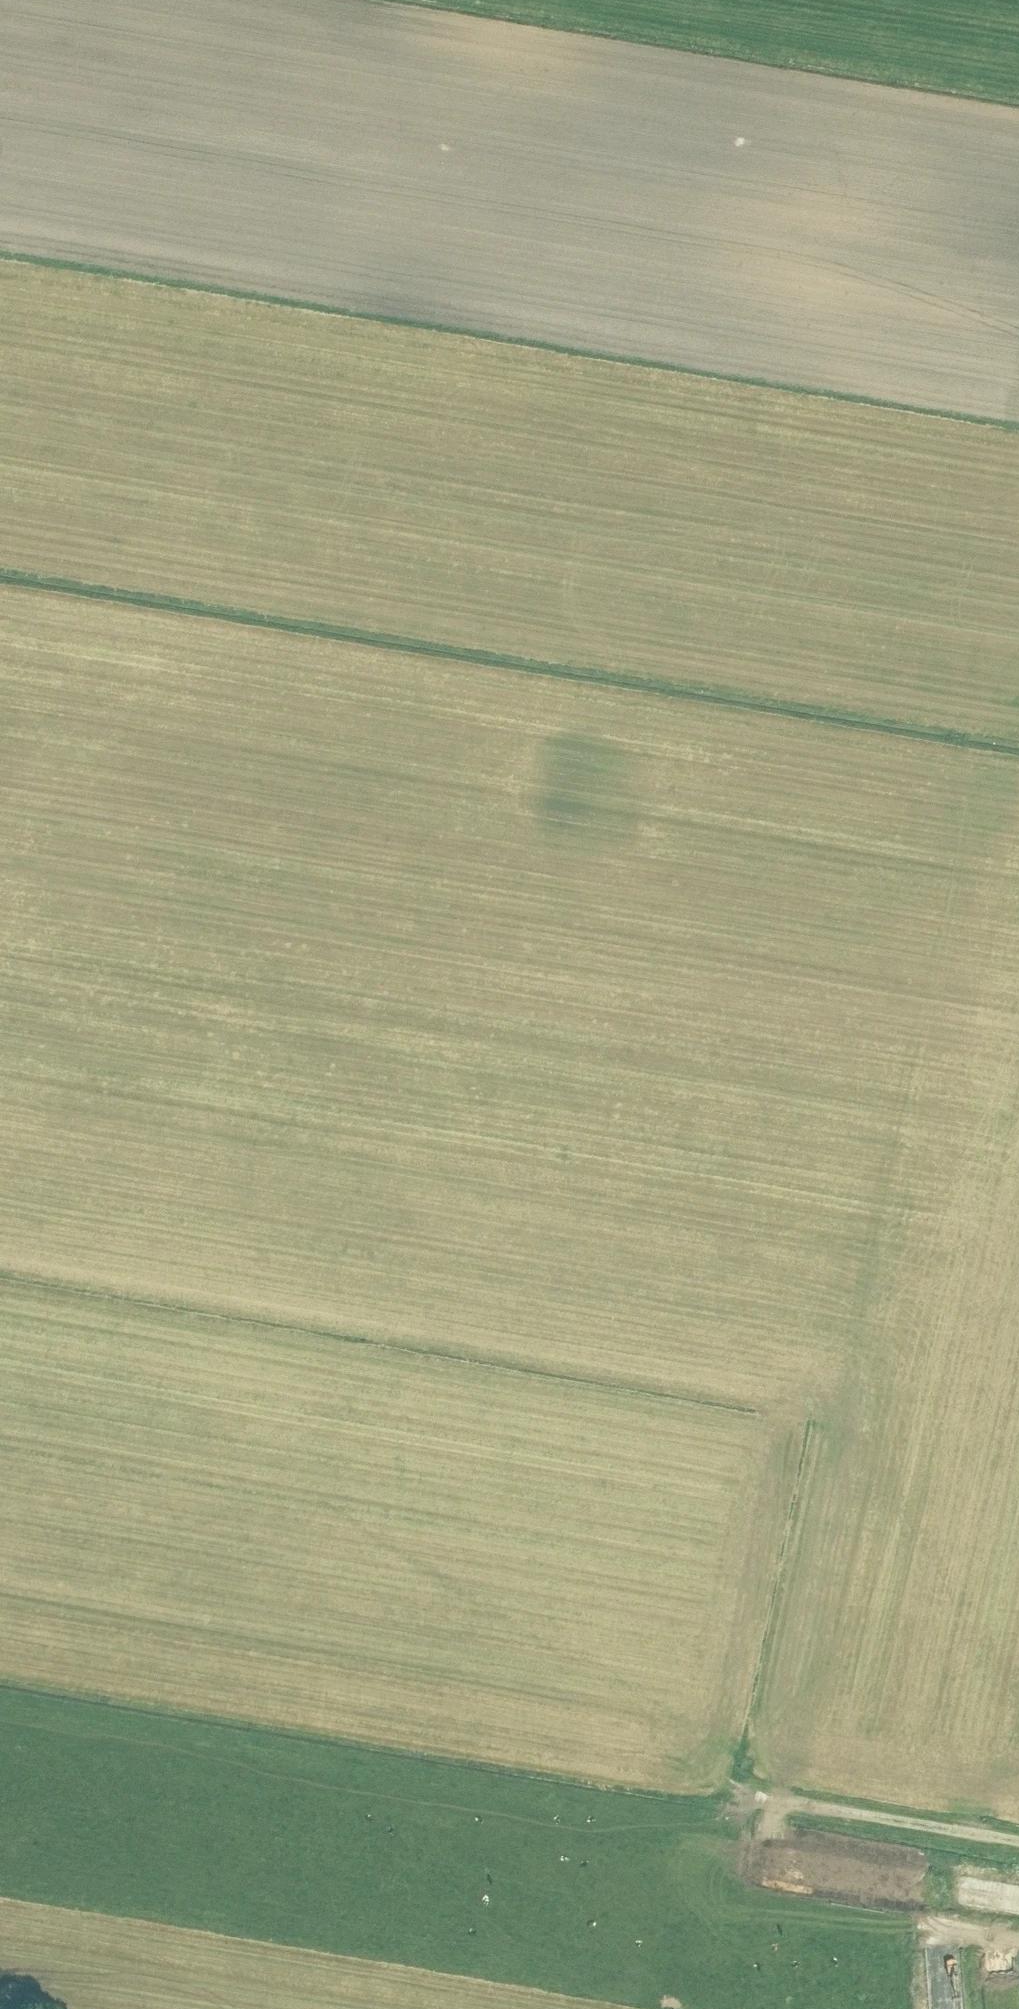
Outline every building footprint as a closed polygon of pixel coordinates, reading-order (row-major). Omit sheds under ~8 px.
[(955,1940),(956,1926),(941,1925),(940,1939),(955,1940)]
